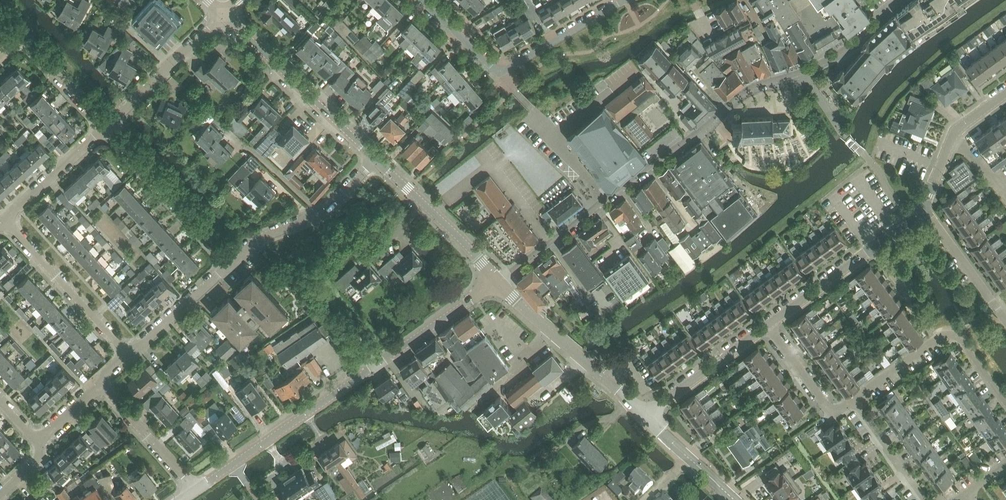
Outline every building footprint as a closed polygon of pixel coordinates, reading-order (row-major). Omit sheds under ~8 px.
[(90,3),(85,0),(82,0),(78,7),(72,3),(69,1),(68,1),(59,16),(76,26),(90,3)] [(119,2),(127,9),(135,0),(120,0),(119,2)] [(161,0),(151,0),(133,19),(159,45),(183,20),(161,0)] [(273,19),(276,22),(286,11),(274,0),(271,0),(263,9),(265,11),(261,15),(269,23),(273,19)] [(380,0),(370,0),(375,4),(370,9),(371,10),(380,0)] [(380,18),(394,4),(390,0),(380,0),(371,10),(380,18)] [(485,3),(482,0),(470,0),(466,5),(475,13),(485,3)] [(544,19),(546,23),(557,17),(548,0),(537,6),(533,0),(525,0),(528,6),(529,6),(535,17),(536,17),(538,22),(544,19)] [(568,11),(562,0),(548,0),(557,17),(568,11)] [(568,11),(578,5),(575,0),(562,0),(568,11)] [(727,5),(726,4),(736,22),(747,16),(738,0),(736,0),(727,5)] [(758,10),(764,20),(770,16),(776,12),(775,12),(776,11),(769,0),(751,0),(754,4),(754,3),(758,9),(758,10)] [(803,58),(819,50),(814,41),(813,39),(799,16),(790,0),(769,0),(776,11),(775,12),(776,12),(784,26),(784,27),(785,29),(798,49),(799,49),(803,58)] [(799,16),(813,39),(814,41),(819,50),(829,44),(839,38),(839,37),(845,33),(834,14),(825,18),(813,0),(790,0),(799,16)] [(825,18),(834,14),(845,33),(846,34),(869,16),(866,12),(857,0),(813,0),(825,18)] [(897,14),(899,17),(897,19),(903,27),(905,25),(914,38),(958,8),(952,0),(913,0),(909,4),(906,7),(903,9),(898,13),(897,14)] [(321,6),(327,12),(331,8),(325,2),(325,3),(321,6)] [(380,18),(378,21),(387,30),(394,22),(403,12),(394,4),(380,18)] [(725,27),(735,21),(736,23),(736,22),(726,4),(720,7),(715,10),(725,27)] [(504,9),(501,5),(494,9),(497,13),(504,9)] [(523,18),(518,21),(519,23),(518,23),(515,19),(525,36),(536,30),(530,20),(535,17),(529,6),(528,6),(524,9),(528,17),(524,20),(523,18)] [(494,9),(483,15),(486,21),(495,15),(497,13),(494,9)] [(290,36),(300,25),(286,11),(276,22),(290,36)] [(763,33),(759,36),(763,43),(774,69),(781,67),(788,65),(780,49),(785,46),(782,39),(780,34),(781,33),(781,32),(785,29),(784,27),(784,26),(776,12),(770,16),(770,17),(771,16),(773,19),(765,24),(773,39),(768,42),(763,33)] [(897,19),(894,15),(870,38),(861,47),(864,50),(854,61),(846,71),(843,69),(836,77),(835,78),(832,82),(841,90),(842,89),(847,94),(847,95),(856,103),(860,99),(868,90),(867,89),(877,77),(885,67),(887,69),(894,61),(895,60),(911,47),(915,44),(908,34),(908,35),(903,27),(897,19)] [(339,17),(333,22),(337,26),(343,20),(339,17)] [(514,42),(525,36),(515,19),(504,26),(514,42)] [(313,33),(321,24),(317,20),(308,29),(313,33)] [(346,35),(352,30),(343,20),(337,26),(346,35)] [(405,48),(407,46),(422,30),(412,21),(401,32),(406,37),(400,43),(405,48)] [(715,40),(716,40),(705,46),(720,64),(727,72),(732,67),(736,64),(743,76),(746,81),(752,77),(757,75),(758,75),(763,72),(764,73),(768,71),(771,69),(762,54),(755,41),(760,38),(750,21),(729,33),(715,40)] [(326,29),(330,34),(335,29),(330,25),(326,29)] [(687,25),(684,29),(689,35),(688,36),(694,42),(676,58),(687,69),(703,55),(701,52),(706,48),(698,38),(687,25)] [(494,32),(504,48),(514,42),(504,26),(494,32)] [(109,27),(104,35),(94,28),(84,44),(91,48),(90,49),(96,53),(97,51),(102,54),(116,31),(109,27)] [(123,28),(118,33),(126,40),(130,35),(123,28)] [(794,62),(801,59),(797,50),(798,49),(785,29),(781,32),(781,33),(780,34),(782,39),(785,46),(780,49),(788,65),(794,62)] [(355,45),(358,41),(360,39),(352,30),(346,35),(355,45)] [(411,59),(412,59),(431,39),(422,30),(407,46),(416,55),(411,59)] [(334,39),(339,43),(343,39),(344,38),(339,34),(334,39)] [(126,40),(123,42),(128,47),(135,39),(130,35),(126,40)] [(310,35),(297,49),(307,58),(320,45),(310,35)] [(427,62),(440,48),(431,39),(412,59),(416,64),(422,58),(427,62)] [(674,49),(664,39),(660,43),(670,53),(674,49)] [(307,58),(316,67),(332,50),(328,46),(323,41),(320,45),(307,58)] [(358,41),(355,45),(368,58),(373,53),(381,45),(376,41),(369,48),(367,46),(366,47),(363,44),(362,45),(358,41)] [(671,60),(656,44),(639,60),(654,76),(671,60)] [(1001,64),(1005,60),(1005,54),(999,44),(990,50),(1001,64)] [(373,53),(368,58),(371,62),(377,57),(385,50),(381,46),(373,53)] [(125,47),(110,72),(127,82),(130,76),(136,66),(126,61),(132,52),(125,47)] [(333,79),(348,64),(342,58),(341,59),(332,50),(316,67),(326,77),(329,74),(333,79)] [(982,56),(993,70),(1001,64),(990,50),(982,56)] [(220,55),(208,68),(203,63),(195,72),(204,80),(209,75),(226,91),(232,84),(235,86),(241,79),(224,63),(226,61),(220,55)] [(974,62),(985,76),(993,70),(982,56),(974,62)] [(442,82),(444,80),(444,81),(458,69),(449,59),(444,63),(441,60),(431,70),(442,82)] [(737,88),(744,82),(735,69),(727,76),(713,60),(700,71),(713,86),(724,99),(733,91),(737,88)] [(673,62),(656,79),(671,95),(689,78),(673,62)] [(976,82),(983,77),(985,76),(974,62),(965,68),(976,82)] [(348,64),(333,79),(334,79),(331,82),(332,83),(331,84),(336,88),(337,87),(358,107),(371,93),(365,87),(368,85),(358,75),(351,83),(347,80),(356,71),(348,64)] [(954,70),(944,77),(943,78),(957,96),(968,88),(960,78),(965,74),(958,64),(952,68),(954,70)] [(29,79),(18,67),(9,75),(20,87),(27,95),(31,99),(40,91),(36,86),(31,91),(24,83),(29,79)] [(385,76),(391,71),(387,67),(381,72),(385,76)] [(452,91),(453,90),(466,79),(458,69),(444,81),(452,91)] [(420,70),(398,93),(403,97),(416,83),(415,83),(424,74),(420,70)] [(606,105),(607,106),(604,108),(628,137),(630,135),(638,144),(653,132),(638,113),(653,101),(660,96),(654,90),(656,89),(644,74),(606,105)] [(9,75),(0,83),(0,84),(11,95),(20,87),(9,75)] [(934,90),(945,104),(957,96),(943,78),(935,84),(929,75),(921,81),(929,93),(934,90)] [(372,88),(376,92),(385,83),(384,82),(381,79),(372,88)] [(461,100),(464,97),(475,88),(466,79),(453,90),(461,100)] [(692,79),(681,89),(691,100),(682,109),(686,114),(681,118),(691,129),(696,124),(697,125),(702,120),(707,116),(718,106),(692,79)] [(385,83),(376,92),(381,97),(390,87),(387,85),(385,83)] [(417,84),(416,83),(403,97),(404,98),(408,101),(413,106),(414,107),(418,103),(412,97),(415,93),(412,90),(417,84)] [(0,84),(0,101),(2,103),(11,95),(0,84)] [(375,122),(376,123),(378,120),(381,123),(394,110),(391,107),(389,109),(385,104),(386,103),(395,93),(390,88),(376,102),(377,104),(367,115),(371,119),(371,120),(373,122),(375,122)] [(483,98),(475,88),(464,97),(468,102),(467,104),(470,107),(472,106),(475,110),(481,105),(478,102),(483,98)] [(42,93),(30,104),(38,113),(50,102),(42,93)] [(907,102),(911,104),(907,114),(928,122),(933,109),(923,105),(925,100),(911,94),(907,102)] [(27,95),(22,99),(26,103),(31,99),(27,95)] [(253,117),(257,112),(261,115),(272,104),(262,95),(251,107),(253,108),(251,110),(245,104),(226,124),(233,131),(241,122),(241,121),(249,112),(253,117)] [(437,97),(431,102),(437,110),(444,104),(437,97)] [(404,98),(400,103),(409,111),(413,106),(408,101),(404,98)] [(178,108),(174,106),(175,105),(169,102),(168,102),(162,100),(157,112),(163,114),(162,117),(178,124),(186,107),(180,104),(178,108)] [(46,122),(58,111),(50,102),(38,113),(46,122)] [(270,124),(281,112),(272,104),(261,115),(264,119),(262,121),(266,124),(255,135),(248,128),(242,135),(255,147),(273,127),(270,124)] [(628,137),(604,108),(600,111),(567,138),(599,176),(597,178),(600,182),(603,186),(605,185),(608,188),(642,161),(640,158),(643,156),(629,138),(628,137)] [(432,110),(419,125),(431,136),(438,129),(445,136),(448,139),(450,141),(457,134),(432,110)] [(5,115),(9,120),(13,116),(9,111),(5,115)] [(54,131),(67,120),(58,111),(46,122),(54,131)] [(387,134),(405,115),(402,113),(397,119),(395,118),(394,119),(391,116),(380,127),(380,128),(381,130),(383,132),(385,132),(387,134)] [(411,116),(408,113),(405,115),(387,134),(390,136),(390,138),(392,140),(394,140),(395,141),(405,129),(402,126),(403,125),(403,124),(411,116)] [(469,114),(456,127),(460,131),(474,119),(469,114)] [(906,129),(923,135),(928,122),(907,114),(904,124),(894,120),(890,129),(904,134),(906,129)] [(27,115),(22,119),(26,124),(31,119),(27,115)] [(743,141),(774,139),(774,135),(791,134),(790,119),(773,120),(773,115),(742,117),(742,124),(735,124),(733,122),(732,124),(733,125),(734,129),(734,133),(732,135),(734,136),(735,135),(735,139),(736,140),(743,140),(743,141)] [(30,128),(35,124),(31,119),(26,124),(30,128)] [(54,131),(48,138),(47,137),(43,142),(51,151),(56,147),(52,143),(51,142),(58,135),(63,140),(75,129),(67,120),(54,131)] [(1000,121),(992,127),(1003,142),(1005,140),(1005,129),(1000,121)] [(208,149),(219,138),(219,139),(223,134),(220,131),(210,122),(196,137),(208,149)] [(240,137),(242,135),(248,128),(241,122),(233,131),(240,137)] [(284,144),(288,148),(294,154),(309,139),(303,132),(294,125),(284,135),(274,126),(273,127),(255,147),(266,157),(275,147),(274,146),(277,144),(278,145),(282,145),(284,144)] [(999,149),(997,146),(1003,142),(992,127),(984,133),(997,151),(999,149)] [(27,137),(23,133),(18,137),(22,142),(27,137)] [(47,137),(43,133),(39,137),(43,142),(47,137)] [(408,152),(406,154),(410,158),(423,144),(420,141),(423,138),(418,133),(415,136),(414,136),(403,146),(407,150),(406,151),(408,152)] [(992,150),(994,153),(997,151),(984,133),(975,139),(986,155),(992,150)] [(443,144),(448,139),(445,136),(440,141),(443,144)] [(13,141),(18,146),(22,142),(18,137),(13,141)] [(219,138),(208,149),(204,153),(217,165),(234,148),(228,142),(225,144),(219,139),(219,138)] [(688,152),(669,167),(708,217),(709,217),(723,235),(725,239),(758,214),(739,190),(734,184),(734,183),(701,141),(687,152),(688,152)] [(49,153),(39,142),(30,151),(40,161),(49,153)] [(434,145),(428,150),(423,144),(410,158),(416,163),(417,162),(418,163),(419,162),(423,165),(438,149),(434,145)] [(315,166),(317,169),(327,158),(321,153),(321,150),(318,147),(316,148),(315,147),(306,157),(302,154),(284,174),(299,188),(303,184),(293,174),(301,166),(309,173),(315,166)] [(10,155),(6,150),(1,154),(5,159),(10,155)] [(21,159),(31,169),(40,161),(30,151),(21,159)] [(246,195),(243,197),(256,209),(258,206),(259,207),(264,201),(264,202),(276,190),(261,177),(255,183),(247,175),(251,170),(252,171),(260,163),(252,155),(229,179),(246,195)] [(110,185),(114,190),(123,181),(119,177),(111,168),(101,157),(91,165),(102,176),(110,185)] [(335,163),(333,164),(327,158),(317,169),(315,171),(325,180),(316,189),(317,190),(310,198),(314,202),(332,182),(329,180),(339,169),(338,168),(339,166),(335,163)] [(13,167),(22,177),(31,169),(21,159),(13,167)] [(954,167),(958,172),(948,179),(956,191),(976,176),(964,160),(954,167)] [(102,176),(91,165),(83,173),(93,184),(102,176)] [(4,175),(13,185),(22,177),(13,167),(4,175)] [(708,217),(669,167),(659,174),(675,196),(678,194),(683,201),(682,201),(701,224),(709,218),(708,217)] [(93,184),(83,173),(74,181),(84,192),(93,184)] [(4,193),(13,185),(4,175),(0,178),(0,189),(4,193)] [(490,176),(475,187),(523,250),(538,238),(518,213),(521,211),(518,207),(515,203),(512,205),(490,176)] [(655,177),(643,187),(660,208),(670,201),(666,195),(665,195),(665,194),(667,193),(655,177)] [(65,190),(75,201),(84,192),(74,181),(65,190)] [(115,200),(118,198),(123,203),(134,193),(125,184),(112,196),(115,200)] [(105,198),(110,194),(114,190),(110,185),(106,189),(103,192),(99,186),(97,188),(105,198)] [(631,195),(643,212),(654,204),(642,188),(631,195)] [(946,214),(947,216),(973,198),(964,204),(960,198),(969,192),(965,188),(943,204),(947,210),(945,212),(946,214)] [(547,210),(558,224),(570,214),(583,205),(572,190),(547,210)] [(71,201),(62,192),(58,196),(66,205),(71,201)] [(131,212),(142,201),(134,193),(123,203),(131,212)] [(92,201),(90,198),(97,206),(101,202),(97,197),(92,201)] [(88,206),(92,210),(97,206),(90,198),(87,201),(89,204),(88,206)] [(954,224),(953,224),(954,226),(980,207),(972,213),(967,208),(976,202),(973,198),(947,216),(947,217),(950,214),(954,220),(952,221),(954,224)] [(618,205),(610,211),(617,221),(620,225),(625,221),(628,219),(636,213),(626,199),(618,205)] [(70,210),(74,206),(71,201),(66,205),(70,210)] [(139,221),(150,210),(142,201),(131,212),(139,221)] [(677,210),(670,201),(660,208),(668,219),(661,224),(675,245),(681,240),(675,231),(676,230),(687,223),(677,210)] [(106,202),(101,206),(105,211),(110,207),(106,202)] [(49,204),(39,214),(47,223),(58,213),(49,204)] [(961,233),(960,234),(961,236),(987,217),(979,223),(975,217),(983,211),(980,207),(954,226),(957,224),(961,229),(959,231),(961,233)] [(147,229),(158,219),(150,210),(139,221),(147,229)] [(55,232),(66,222),(58,213),(47,223),(55,232)] [(628,219),(625,221),(634,234),(637,232),(645,226),(636,213),(628,219)] [(87,219),(83,215),(79,218),(83,223),(87,219)] [(118,215),(113,219),(118,224),(122,220),(118,215)] [(711,241),(713,242),(723,235),(709,217),(708,217),(709,218),(701,224),(699,225),(703,230),(700,232),(699,231),(696,233),(697,234),(694,237),(690,232),(681,239),(681,240),(694,257),(695,257),(704,250),(702,248),(711,241)] [(982,227),(990,221),(987,217),(961,236),(964,234),(968,239),(966,241),(968,243),(967,243),(968,246),(971,243),(972,244),(986,233),(982,227)] [(608,227),(603,220),(601,218),(578,234),(589,249),(593,252),(598,248),(595,245),(612,232),(608,227)] [(95,228),(87,219),(83,223),(91,232),(95,228)] [(155,238),(166,228),(158,219),(147,229),(155,238)] [(122,220),(118,224),(126,233),(130,229),(122,220)] [(63,241),(74,231),(66,222),(55,232),(63,241)] [(829,231),(823,223),(819,226),(838,252),(836,249),(841,245),(843,247),(845,245),(845,246),(848,244),(835,227),(829,231)] [(810,231),(811,232),(809,233),(828,259),(826,256),(831,252),(833,254),(835,252),(836,253),(838,252),(819,226),(825,234),(819,238),(812,229),(810,231)] [(103,237),(95,228),(91,232),(99,240),(103,237)] [(164,247),(175,237),(166,228),(155,238),(164,247)] [(130,229),(126,233),(134,242),(139,237),(130,229)] [(71,249),(82,240),(74,231),(63,241),(71,249)] [(810,246),(804,237),(800,240),(818,266),(819,266),(816,263),(822,259),(823,261),(826,260),(828,259),(809,233),(815,242),(810,246)] [(642,244),(635,234),(625,240),(633,251),(634,250),(640,246),(642,244)] [(107,241),(103,237),(99,240),(103,245),(107,241)] [(138,246),(143,242),(139,237),(134,242),(138,246)] [(163,255),(167,251),(172,256),(183,246),(175,237),(164,247),(159,251),(163,255)] [(645,246),(646,246),(648,249),(660,264),(666,259),(665,258),(668,255),(664,250),(670,246),(669,245),(663,237),(657,241),(655,238),(645,245),(645,246)] [(980,258),(977,260),(1003,241),(1000,238),(1000,237),(991,243),(987,237),(972,248),(973,248),(970,251),(971,252),(972,252),(973,254),(976,252),(980,258)] [(585,282),(591,290),(605,279),(577,240),(575,242),(573,239),(560,248),(562,251),(562,252),(563,252),(565,255),(567,258),(568,259),(585,282)] [(79,258),(90,249),(82,240),(71,249),(79,258)] [(670,249),(686,270),(698,261),(695,257),(694,257),(681,240),(670,249)] [(816,267),(817,268),(818,266),(800,240),(799,240),(805,249),(800,253),(794,245),(790,248),(806,270),(812,266),(814,268),(816,267)] [(984,270),(1005,254),(1005,247),(998,253),(994,247),(1003,241),(977,260),(978,262),(979,262),(980,264),(983,262),(987,267),(984,270)] [(180,265),(191,255),(183,246),(172,256),(180,265)] [(4,268),(13,260),(2,248),(1,249),(0,248),(0,264),(4,268)] [(87,267),(98,257),(90,249),(79,258),(87,267)] [(657,273),(663,268),(660,264),(648,249),(639,256),(639,257),(652,273),(652,274),(656,271),(657,273)] [(115,250),(110,254),(115,258),(119,254),(115,250)] [(424,263),(413,250),(406,257),(400,250),(379,269),(385,276),(395,268),(405,280),(424,263)] [(151,251),(146,255),(150,260),(155,255),(151,251)] [(568,272),(554,253),(543,261),(539,264),(539,263),(539,264),(561,292),(569,286),(578,299),(583,296),(572,278),(568,272)] [(630,253),(603,273),(623,299),(650,280),(630,253)] [(119,263),(124,259),(119,254),(115,258),(119,263)] [(991,279),(991,280),(1005,269),(1005,262),(1005,263),(1002,257),(1005,254),(984,270),(985,272),(986,271),(988,273),(990,272),(994,277),(991,279)] [(155,264),(160,260),(155,255),(150,260),(155,264)] [(188,274),(199,264),(191,255),(180,265),(188,274)] [(787,264),(781,255),(777,258),(795,284),(796,284),(793,281),(799,277),(801,279),(803,277),(803,278),(805,277),(793,259),(787,264)] [(95,276),(106,266),(98,257),(87,267),(95,276)] [(777,271),(768,259),(764,262),(786,291),(784,288),(789,284),(791,286),(793,285),(795,284),(777,258),(783,267),(777,271)] [(783,292),(784,293),(786,291),(764,262),(773,274),(767,278),(761,270),(757,273),(776,298),(774,295),(779,291),(781,293),(783,292)] [(355,264),(335,282),(342,290),(352,282),(363,294),(382,278),(370,265),(362,272),(355,264)] [(547,286),(556,296),(561,292),(539,264),(531,270),(518,281),(518,285),(522,291),(523,293),(525,294),(537,309),(548,300),(541,292),(547,286)] [(863,286),(855,292),(881,273),(879,271),(878,272),(877,270),(875,271),(870,265),(856,276),(848,282),(851,286),(859,280),(863,286)] [(104,285),(114,275),(106,266),(95,276),(104,285)] [(127,271),(131,276),(135,272),(131,267),(127,271)] [(149,272),(145,267),(141,272),(145,276),(149,272)] [(738,268),(733,272),(737,277),(742,273),(738,268)] [(167,269),(163,273),(167,277),(171,273),(167,269)] [(991,280),(992,282),(993,281),(995,283),(997,282),(1001,287),(1005,284),(1005,269),(991,280)] [(24,274),(20,270),(12,277),(16,282),(24,274)] [(132,280),(136,284),(145,276),(141,272),(132,280)] [(171,282),(175,278),(171,273),(167,277),(171,282)] [(758,285),(752,277),(748,280),(767,305),(764,302),(770,298),(771,300),(774,299),(774,300),(776,298),(757,273),(763,281),(758,285)] [(878,275),(881,273),(855,292),(858,296),(866,290),(870,295),(862,301),(862,302),(888,283),(886,281),(884,279),(882,281),(878,275)] [(27,275),(17,285),(25,294),(36,284),(27,275)] [(112,294),(123,284),(114,275),(104,285),(112,294)] [(262,319),(271,329),(288,314),(253,276),(236,291),(244,300),(237,305),(230,297),(213,313),(241,343),(258,328),(255,325),(262,319)] [(173,288),(163,277),(154,286),(164,297),(173,288)] [(764,306),(765,307),(767,305),(748,280),(754,288),(748,292),(742,284),(738,287),(754,310),(760,305),(762,307),(764,306)] [(885,285),(888,283),(862,302),(865,306),(873,300),(877,305),(869,311),(895,292),(894,290),(893,291),(891,289),(889,290),(885,285)] [(34,303),(44,293),(36,284),(25,294),(33,303),(34,303)] [(127,284),(123,288),(127,293),(131,288),(127,284)] [(145,293),(143,291),(142,291),(155,305),(164,297),(154,286),(145,293)] [(127,311),(137,322),(146,313),(133,299),(127,293),(123,288),(114,297),(120,303),(125,298),(132,306),(127,311)] [(142,291),(133,299),(146,313),(155,305),(142,291)] [(704,291),(698,296),(701,301),(708,297),(704,291)] [(892,295),(895,292),(869,311),(872,315),(881,309),(885,315),(902,302),(901,300),(900,301),(898,298),(896,300),(892,295)] [(32,311),(37,306),(42,312),(52,302),(44,293),(34,303),(33,303),(28,307),(32,311)] [(9,302),(13,299),(7,294),(4,297),(9,302)] [(735,302),(729,294),(725,297),(743,322),(741,319),(746,315),(748,317),(750,316),(751,317),(753,315),(741,298),(735,302)] [(741,323),(741,324),(743,322),(725,297),(724,297),(730,305),(725,309),(719,301),(715,304),(734,329),(732,326),(737,322),(739,324),(741,323)] [(52,302),(42,312),(50,320),(60,311),(52,302)] [(731,330),(732,331),(734,329),(715,304),(716,306),(721,312),(715,316),(709,308),(705,311),(724,336),(722,333),(727,329),(729,332),(731,330)] [(19,306),(16,309),(21,315),(24,311),(19,306)] [(892,325),(884,331),(887,335),(912,316),(909,318),(905,313),(907,311),(906,309),(907,308),(905,306),(888,319),(892,325)] [(795,333),(794,334),(796,336),(822,317),(821,317),(813,323),(809,317),(817,311),(814,307),(806,313),(792,323),(796,329),(794,331),(795,333)] [(26,320),(29,317),(24,311),(21,315),(26,320)] [(60,311),(50,320),(58,329),(68,320),(60,311)] [(721,337),(722,338),(724,336),(705,311),(711,319),(706,323),(700,315),(696,318),(714,344),(715,343),(712,340),(718,336),(719,339),(721,337)] [(470,312),(455,324),(464,337),(478,327),(480,326),(470,312)] [(913,319),(914,318),(912,316),(887,335),(895,329),(899,334),(891,340),(894,344),(919,326),(919,325),(916,328),(912,322),(914,321),(913,319)] [(802,343),(801,343),(803,345),(806,343),(829,327),(829,326),(820,332),(816,327),(825,321),(822,317),(796,336),(799,334),(803,339),(801,340),(802,343)] [(712,344),(712,345),(714,344),(696,318),(695,318),(702,326),(696,331),(690,322),(686,326),(702,348),(708,344),(710,346),(712,344)] [(279,352),(287,365),(308,351),(327,338),(326,336),(319,327),(318,325),(314,319),(298,331),(298,330),(291,334),(292,335),(284,340),(283,338),(273,344),(279,352)] [(68,320),(58,329),(66,338),(76,328),(68,320)] [(186,332),(192,339),(185,346),(191,353),(199,346),(200,348),(213,337),(198,320),(186,332)] [(325,323),(319,327),(326,336),(332,331),(325,323)] [(35,324),(32,327),(37,332),(40,329),(35,324)] [(483,369),(451,326),(440,334),(457,358),(454,360),(468,380),(483,369)] [(920,328),(921,328),(919,326),(894,344),(902,338),(906,344),(898,350),(901,354),(909,348),(924,338),(919,332),(922,330),(920,328)] [(509,366),(486,335),(484,336),(481,331),(478,327),(464,337),(471,345),(468,347),(485,371),(491,379),(509,366)] [(832,331),(829,327),(806,343),(810,349),(808,350),(809,352),(808,353),(810,355),(813,353),(828,343),(823,337),(832,331)] [(8,333),(3,328),(0,331),(0,332),(5,337),(8,333)] [(76,328),(66,338),(74,347),(85,337),(76,328)] [(42,338),(45,334),(40,329),(37,332),(42,338)] [(681,339),(675,330),(671,333),(690,359),(688,356),(693,352),(695,354),(697,353),(697,354),(700,352),(697,349),(698,349),(687,334),(681,339)] [(671,346),(665,337),(661,340),(680,366),(678,363),(684,359),(685,361),(687,360),(688,361),(690,359),(671,333),(677,342),(671,346)] [(442,354),(446,350),(436,336),(426,344),(435,356),(439,353),(437,352),(439,350),(442,354)] [(85,337),(74,347),(83,356),(93,346),(85,337)] [(226,358),(237,348),(228,339),(217,349),(226,358)] [(19,346),(14,340),(11,343),(16,349),(19,346)] [(662,353),(656,345),(652,348),(670,373),(671,373),(668,370),(674,366),(675,368),(678,367),(678,368),(680,366),(661,340),(661,341),(667,349),(662,353)] [(51,341),(48,344),(53,350),(56,347),(51,341)] [(263,346),(268,352),(274,348),(269,342),(263,346)] [(426,344),(416,351),(424,363),(435,356),(426,344)] [(824,366),(821,368),(847,349),(844,345),(836,351),(831,345),(817,356),(814,358),(815,360),(816,360),(818,362),(820,360),(824,366)] [(19,356),(24,351),(19,346),(16,349),(14,351),(19,356)] [(91,365),(101,355),(93,346),(83,356),(91,365)] [(180,350),(183,352),(177,358),(188,370),(198,361),(191,353),(185,346),(180,350)] [(58,355),(61,352),(56,347),(53,350),(58,355)] [(668,374),(669,375),(670,373),(652,348),(658,356),(652,360),(646,352),(642,355),(648,363),(658,378),(664,373),(666,375),(668,374)] [(751,368),(743,374),(769,355),(767,353),(767,354),(765,352),(763,353),(758,348),(736,364),(739,369),(747,363),(751,368)] [(831,375),(828,377),(828,378),(854,359),(851,355),(843,361),(839,355),(847,349),(821,368),(823,370),(823,369),(825,371),(827,370),(831,375)] [(933,365),(938,372),(942,378),(958,367),(954,361),(956,359),(951,352),(933,365)] [(552,353),(534,368),(534,369),(544,381),(544,382),(548,378),(550,379),(553,376),(553,374),(562,366),(563,365),(560,362),(559,362),(552,353)] [(766,358),(769,355),(743,374),(746,378),(754,372),(758,378),(750,384),(776,365),(775,363),(774,364),(772,362),(770,363),(766,358)] [(235,356),(229,360),(236,369),(242,365),(235,356)] [(447,397),(449,400),(454,396),(436,375),(432,371),(427,364),(424,367),(417,356),(401,368),(413,385),(414,384),(418,389),(421,387),(435,406),(447,397)] [(15,366),(7,357),(0,364),(0,371),(5,376),(15,366)] [(50,361),(47,357),(42,362),(45,365),(50,361)] [(315,357),(307,362),(315,374),(322,369),(315,357)] [(30,369),(36,363),(31,358),(25,364),(30,369)] [(177,379),(178,379),(188,370),(177,358),(167,367),(173,373),(172,375),(172,377),(173,379),(175,379),(177,379)] [(75,363),(71,359),(66,363),(70,368),(75,363)] [(838,385),(835,387),(861,368),(858,364),(850,370),(846,365),(854,359),(828,378),(830,380),(830,379),(832,381),(834,379),(838,385)] [(36,367),(39,370),(45,365),(42,362),(36,367)] [(471,384),(451,362),(436,375),(456,398),(455,398),(465,409),(493,384),(491,379),(485,371),(471,384)] [(81,371),(75,363),(70,368),(77,375),(81,371)] [(224,363),(219,367),(226,377),(231,373),(224,363)] [(773,367),(776,365),(750,384),(753,388),(761,382),(765,387),(757,393),(757,394),(783,375),(782,373),(781,373),(779,371),(777,373),(773,367)] [(13,385),(23,375),(15,366),(5,376),(13,385)] [(63,367),(54,376),(66,388),(70,384),(70,385),(74,381),(75,380),(63,367)] [(964,371),(962,372),(958,367),(942,378),(951,390),(969,378),(964,371)] [(157,381),(162,386),(167,381),(157,370),(151,375),(146,368),(129,383),(141,396),(157,381)] [(294,370),(287,374),(299,392),(305,388),(306,386),(305,384),(308,382),(308,381),(311,379),(303,368),(296,373),(294,370)] [(853,375),(861,369),(861,368),(835,387),(837,389),(838,389),(839,391),(841,389),(846,395),(860,384),(868,378),(865,374),(857,380),(853,375)] [(544,381),(534,369),(510,389),(520,401),(524,398),(544,381)] [(213,377),(207,371),(202,375),(208,381),(213,377)] [(265,371),(260,375),(268,387),(273,383),(266,372),(265,371)] [(299,392),(287,374),(289,377),(276,387),(283,398),(286,396),(287,397),(290,394),(291,396),(293,396),(299,392)] [(32,380),(28,375),(24,379),(28,383),(32,380)] [(197,380),(202,386),(208,381),(202,375),(197,380)] [(402,385),(400,387),(391,375),(375,386),(385,401),(393,396),(392,394),(397,391),(400,394),(398,396),(401,400),(409,395),(402,385)] [(780,377),(783,375),(757,394),(760,398),(769,392),(773,398),(790,385),(789,382),(788,383),(786,381),(784,382),(780,377)] [(54,376),(45,384),(57,396),(58,395),(58,396),(62,392),(66,388),(54,376)] [(255,385),(250,378),(243,383),(260,406),(267,401),(257,387),(258,386),(256,384),(255,385)] [(972,386),(974,384),(969,378),(951,390),(960,403),(976,391),(972,386)] [(16,386),(21,391),(28,383),(24,379),(16,386)] [(924,382),(920,385),(925,391),(929,388),(924,382)] [(236,389),(253,412),(260,406),(243,383),(236,389)] [(45,384),(36,392),(48,404),(52,401),(53,401),(57,398),(56,397),(57,396),(45,384)] [(573,387),(570,390),(575,396),(578,393),(573,387)] [(685,414),(684,415),(685,417),(711,398),(703,404),(699,398),(707,392),(704,388),(696,394),(695,394),(681,404),(685,410),(683,412),(685,414)] [(929,388),(925,391),(929,397),(933,395),(929,388)] [(48,404),(36,392),(34,389),(29,393),(32,396),(27,400),(39,413),(40,412),(40,413),(44,409),(44,408),(48,404)] [(188,395),(184,391),(179,395),(183,400),(188,395)] [(782,411),(773,417),(775,420),(798,403),(796,401),(799,399),(798,397),(797,397),(795,395),(793,397),(789,391),(774,401),(774,402),(766,408),(769,412),(778,406),(782,411)] [(982,396),(980,397),(976,391),(960,403),(969,415),(987,402),(982,396)] [(882,413),(884,411),(888,417),(904,406),(895,393),(877,406),(882,413)] [(163,396),(151,407),(166,424),(178,413),(163,396)] [(511,409),(500,396),(486,409),(477,415),(488,429),(497,422),(508,413),(511,409)] [(521,429),(538,415),(524,398),(520,401),(511,409),(508,413),(521,429)] [(692,424),(691,424),(692,426),(718,408),(710,413),(706,408),(714,402),(711,398),(685,417),(688,415),(692,420),(690,422),(692,424)] [(458,411),(462,407),(455,399),(451,403),(458,411)] [(989,411),(992,409),(987,402),(969,415),(978,428),(994,416),(989,411)] [(802,405),(800,406),(798,403),(775,420),(776,422),(785,416),(793,426),(803,419),(799,414),(807,409),(805,406),(804,407),(802,405)] [(186,405),(179,411),(183,416),(190,410),(186,405)] [(222,437),(237,426),(226,410),(226,411),(222,406),(208,416),(211,421),(203,427),(207,432),(208,431),(214,439),(220,435),(222,437)] [(895,431),(913,418),(904,406),(888,417),(892,423),(890,424),(895,431)] [(717,424),(713,418),(721,412),(718,408),(692,426),(692,427),(695,424),(699,430),(697,431),(699,434),(698,434),(700,436),(717,424)] [(240,423),(247,418),(240,409),(233,414),(240,423)] [(198,420),(196,417),(190,410),(185,414),(187,416),(179,423),(184,428),(176,435),(190,450),(192,448),(194,450),(201,445),(199,442),(201,441),(195,434),(189,428),(194,424),(198,420)] [(196,417),(198,420),(202,424),(203,423),(201,422),(204,419),(203,418),(207,414),(203,410),(196,417)] [(86,432),(88,434),(96,443),(99,445),(115,430),(101,415),(89,426),(93,430),(88,434),(86,432)] [(1000,421),(998,422),(994,416),(978,428),(987,440),(1005,427),(1000,421)] [(900,438),(902,436),(906,442),(922,431),(913,418),(895,431),(900,438)] [(739,424),(733,428),(739,435),(729,442),(744,463),(754,456),(760,453),(754,445),(760,441),(765,449),(770,445),(772,444),(765,435),(759,440),(757,437),(761,435),(753,424),(752,424),(753,425),(744,431),(739,424)] [(819,429),(815,424),(805,431),(809,436),(819,429)] [(836,428),(834,425),(824,432),(826,435),(820,439),(828,450),(830,448),(848,435),(840,424),(836,428)] [(1005,440),(1005,429),(1005,427),(987,440),(993,449),(1005,440)] [(913,456),(931,443),(922,431),(906,442),(910,448),(908,449),(913,456)] [(11,440),(3,432),(0,435),(0,449),(1,450),(11,440)] [(82,435),(80,434),(71,442),(83,455),(91,447),(95,451),(100,447),(99,445),(96,443),(88,434),(86,432),(82,435)] [(772,434),(768,438),(772,443),(777,440),(772,434)] [(585,435),(572,447),(596,472),(608,460),(585,435)] [(851,449),(856,446),(848,435),(830,448),(831,448),(839,459),(842,457),(846,464),(857,457),(853,451),(853,452),(851,449)] [(0,452),(0,459),(5,455),(9,459),(20,450),(11,440),(1,450),(1,451),(0,452)] [(339,441),(330,448),(342,464),(343,464),(345,466),(352,462),(352,460),(351,458),(346,452),(347,452),(339,441)] [(83,455),(71,442),(62,451),(74,463),(83,455)] [(427,458),(433,453),(426,443),(420,448),(427,458)] [(939,455),(938,453),(931,443),(913,456),(918,462),(920,461),(924,467),(939,455)] [(342,464),(330,448),(318,457),(328,469),(336,463),(341,470),(342,472),(352,486),(359,495),(361,498),(365,495),(357,485),(358,485),(356,483),(345,466),(343,464),(342,464)] [(981,459),(974,450),(969,453),(976,463),(981,459)] [(74,463),(62,451),(54,459),(68,474),(65,471),(74,463)] [(399,455),(398,451),(390,452),(391,461),(399,460),(399,459),(399,457),(399,455)] [(928,472),(926,474),(931,480),(948,468),(939,455),(924,467),(928,472)] [(962,458),(969,468),(973,465),(966,455),(962,458)] [(847,476),(854,486),(874,472),(867,461),(862,465),(860,462),(857,457),(846,464),(852,472),(847,476)] [(57,480),(59,482),(68,474),(54,459),(56,462),(42,475),(51,485),(57,480)] [(769,489),(771,489),(774,494),(794,479),(787,468),(781,472),(779,470),(780,470),(776,464),(766,472),(769,477),(770,477),(772,479),(766,483),(767,484),(767,486),(769,489)] [(289,474),(301,492),(303,494),(310,490),(315,487),(316,489),(315,490),(322,499),(332,499),(334,498),(322,482),(321,484),(310,470),(305,473),(300,466),(289,474)] [(615,467),(608,474),(612,479),(619,472),(615,467)] [(937,490),(955,477),(948,468),(931,480),(937,490)] [(145,493),(155,485),(144,471),(133,479),(134,480),(130,483),(134,489),(138,485),(145,493)] [(635,496),(639,492),(643,495),(653,485),(639,471),(629,481),(633,485),(629,490),(635,496)] [(872,499),(874,499),(883,493),(879,488),(879,489),(877,486),(882,483),(874,472),(854,486),(862,497),(867,494),(872,499)] [(97,477),(111,496),(115,493),(110,473),(97,477)] [(289,474),(278,482),(283,490),(278,494),(282,499),(295,499),(297,499),(303,494),(301,492),(289,474)] [(90,491),(85,495),(88,499),(105,499),(95,487),(99,485),(92,475),(83,482),(90,491)] [(612,483),(613,483),(616,487),(623,480),(618,476),(612,483)] [(450,484),(458,496),(469,489),(460,477),(450,484)] [(774,494),(778,499),(801,499),(797,494),(802,490),(794,479),(774,494)] [(608,488),(618,498),(623,493),(616,487),(613,483),(608,488)] [(126,485),(115,493),(120,499),(134,499),(136,498),(126,485)] [(57,493),(62,499),(66,499),(70,497),(64,488),(57,493)] [(542,490),(531,499),(551,499),(542,490)]
